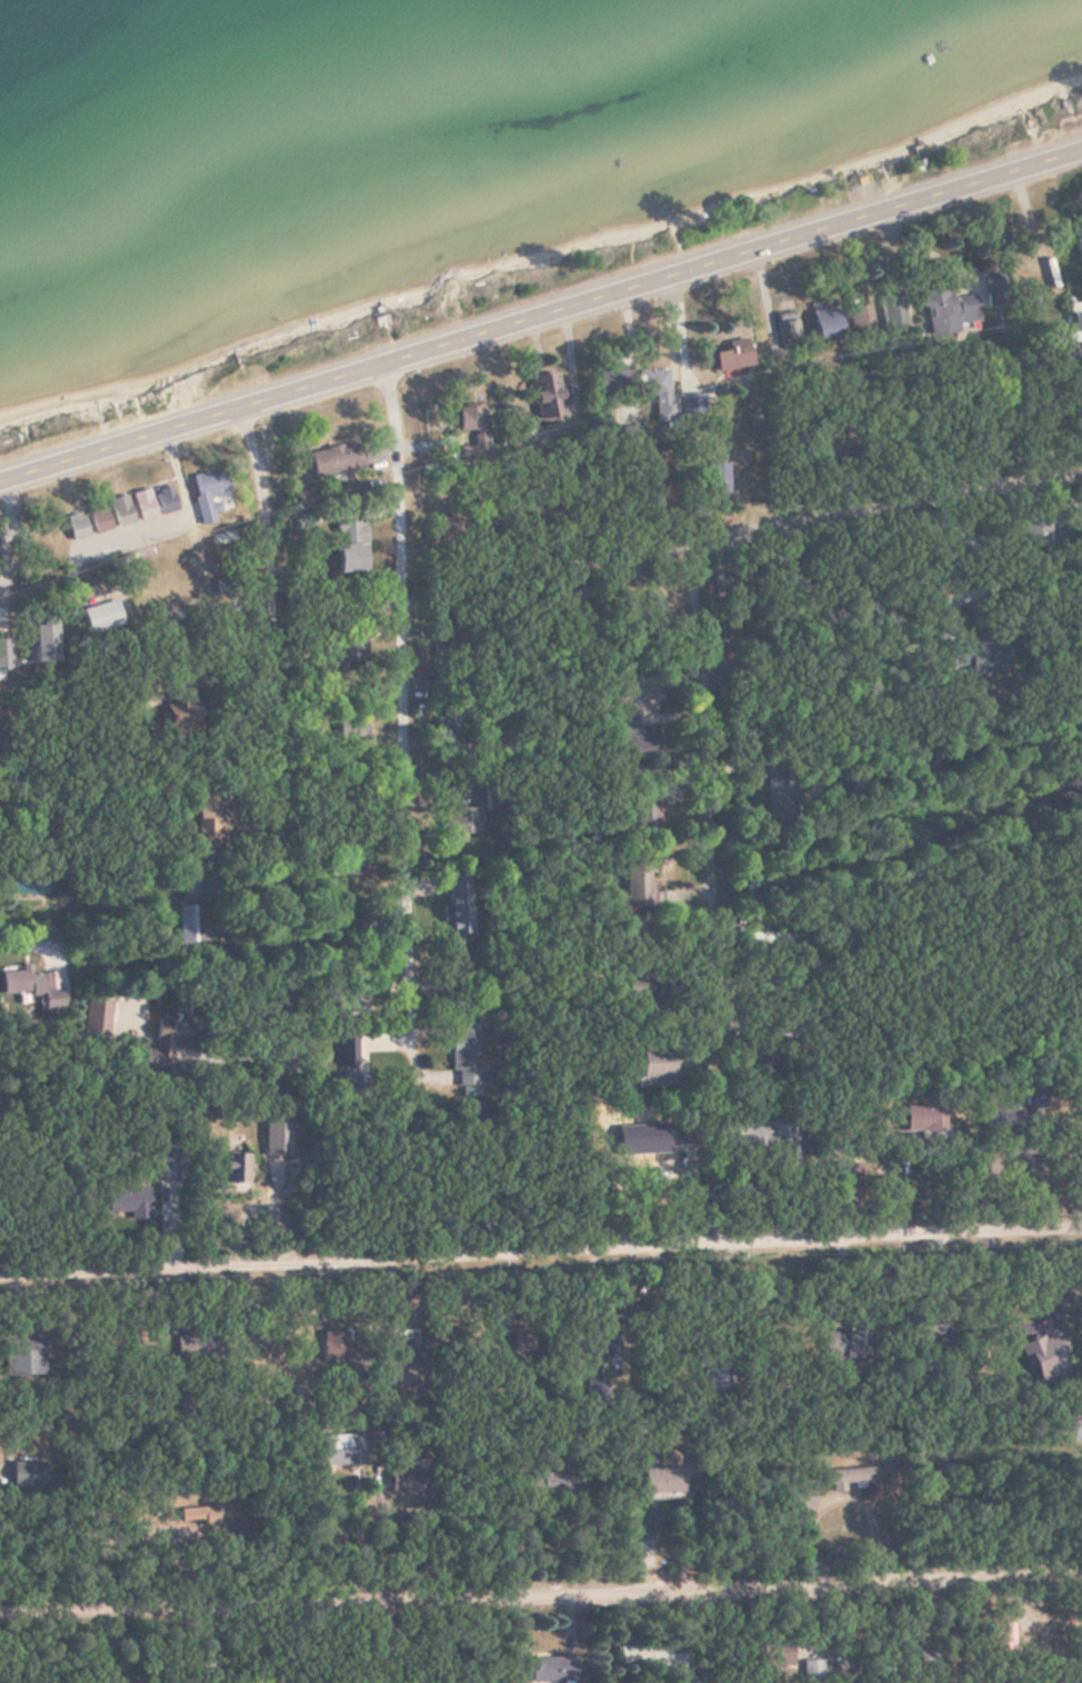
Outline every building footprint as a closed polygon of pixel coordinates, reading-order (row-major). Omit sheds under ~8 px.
[(987,276),(987,306),(1003,306),(1003,276),(987,276)] [(976,295),(953,298),(951,286),(922,290),(929,331),(980,323),(976,295)] [(903,292),(880,294),(884,330),(907,328),(903,292)] [(874,334),(869,305),(849,308),(854,337),(874,334)] [(812,313),(817,341),(844,336),(839,308),(812,313)] [(1068,311),(1068,342),(1081,342),(1081,311),(1068,311)] [(777,320),(781,344),(800,340),(796,316),(777,320)] [(720,374),(755,366),(748,338),(731,342),(733,349),(715,353),(720,374)] [(631,369),(600,368),(600,393),(631,394),(631,369)] [(656,419),(670,419),(670,371),(643,371),(643,391),(656,391),(656,419)] [(538,421),(566,418),(561,373),(533,376),(538,421)] [(476,444),(490,443),(489,407),(459,408),(460,431),(475,431),(476,444)] [(362,444),(312,452),(316,480),(366,472),(362,444)] [(653,500),(667,500),(667,455),(653,455),(653,500)] [(710,494),(729,494),(729,463),(710,463),(710,494)] [(202,526),(216,525),(215,512),(218,512),(216,495),(232,493),(230,472),(196,476),(202,526)] [(141,521),(159,516),(152,489),(134,493),(141,521)] [(136,522),(129,495),(111,499),(118,527),(136,522)] [(107,507),(89,511),(95,534),(112,529),(107,507)] [(91,535),(86,515),(68,520),(74,540),(91,535)] [(368,573),(368,522),(338,522),(338,573),(368,573)] [(122,626),(116,599),(80,607),(87,634),(122,626)] [(642,737),(627,715),(612,726),(627,747),(642,737)] [(196,849),(222,849),(222,799),(196,799),(196,849)] [(625,908),(649,908),(649,860),(625,860),(625,908)] [(469,874),(446,875),(448,936),(472,935),(469,874)] [(176,906),(176,937),(204,937),(204,906),(176,906)] [(366,920),(358,919),(357,931),(366,931),(366,920)] [(747,949),(789,949),(789,933),(747,933),(747,949)] [(44,995),(43,970),(1,971),(2,996),(44,995)] [(109,1003),(85,1003),(85,1038),(109,1038),(109,1003)] [(191,1045),(192,1023),(157,1021),(155,1059),(169,1060),(170,1044),(191,1045)] [(451,1025),(452,1087),(487,1087),(487,1064),(478,1064),(478,1025),(451,1025)] [(335,1035),(335,1067),(357,1067),(357,1035),(335,1035)] [(674,1049),(638,1049),(638,1082),(674,1082),(674,1049)] [(1042,1117),(1042,1089),(1020,1089),(1020,1106),(1004,1106),(1004,1117),(1042,1117)] [(944,1105),(905,1105),(905,1132),(944,1132),(944,1105)] [(793,1147),(793,1121),(729,1122),(729,1148),(793,1147)] [(696,1123),(649,1122),(649,1149),(696,1149),(696,1123)] [(266,1157),(291,1157),(291,1123),(266,1123),(266,1157)] [(178,1181),(178,1145),(158,1145),(158,1181),(178,1181)] [(250,1155),(225,1154),(224,1184),(249,1185),(250,1155)] [(859,1200),(859,1163),(839,1163),(839,1200),(859,1200)] [(107,1188),(107,1213),(149,1213),(149,1188),(107,1188)] [(597,1330),(597,1363),(619,1363),(619,1330),(597,1330)] [(322,1333),(322,1363),(338,1362),(338,1393),(361,1393),(360,1372),(351,1372),(351,1359),(364,1358),(364,1341),(346,1342),(346,1332),(322,1333)] [(821,1332),(821,1361),(867,1362),(868,1333),(821,1332)] [(1031,1381),(1070,1369),(1059,1333),(1020,1345),(1031,1381)] [(512,1334),(512,1353),(536,1353),(536,1334),(512,1334)] [(426,1357),(425,1338),(408,1339),(408,1357),(426,1357)] [(39,1346),(12,1346),(12,1377),(39,1377),(39,1346)] [(1062,1442),(1081,1442),(1081,1416),(1062,1416),(1062,1442)] [(361,1466),(361,1435),(323,1436),(324,1467),(361,1466)] [(645,1469),(645,1494),(684,1494),(684,1469),(645,1469)] [(877,1469),(830,1471),(831,1491),(878,1489),(877,1469)] [(430,1492),(430,1472),(391,1473),(391,1492),(430,1492)] [(541,1473),(541,1495),(573,1495),(573,1473),(541,1473)] [(218,1509),(181,1511),(182,1527),(219,1525),(218,1509)] [(770,1641),(770,1661),(790,1661),(790,1641),(770,1641)] [(686,1655),(672,1655),(672,1676),(686,1676),(686,1655)] [(577,1682),(577,1659),(532,1659),(532,1682),(577,1682)] [(799,1660),(799,1682),(820,1682),(820,1660),(799,1660)]
